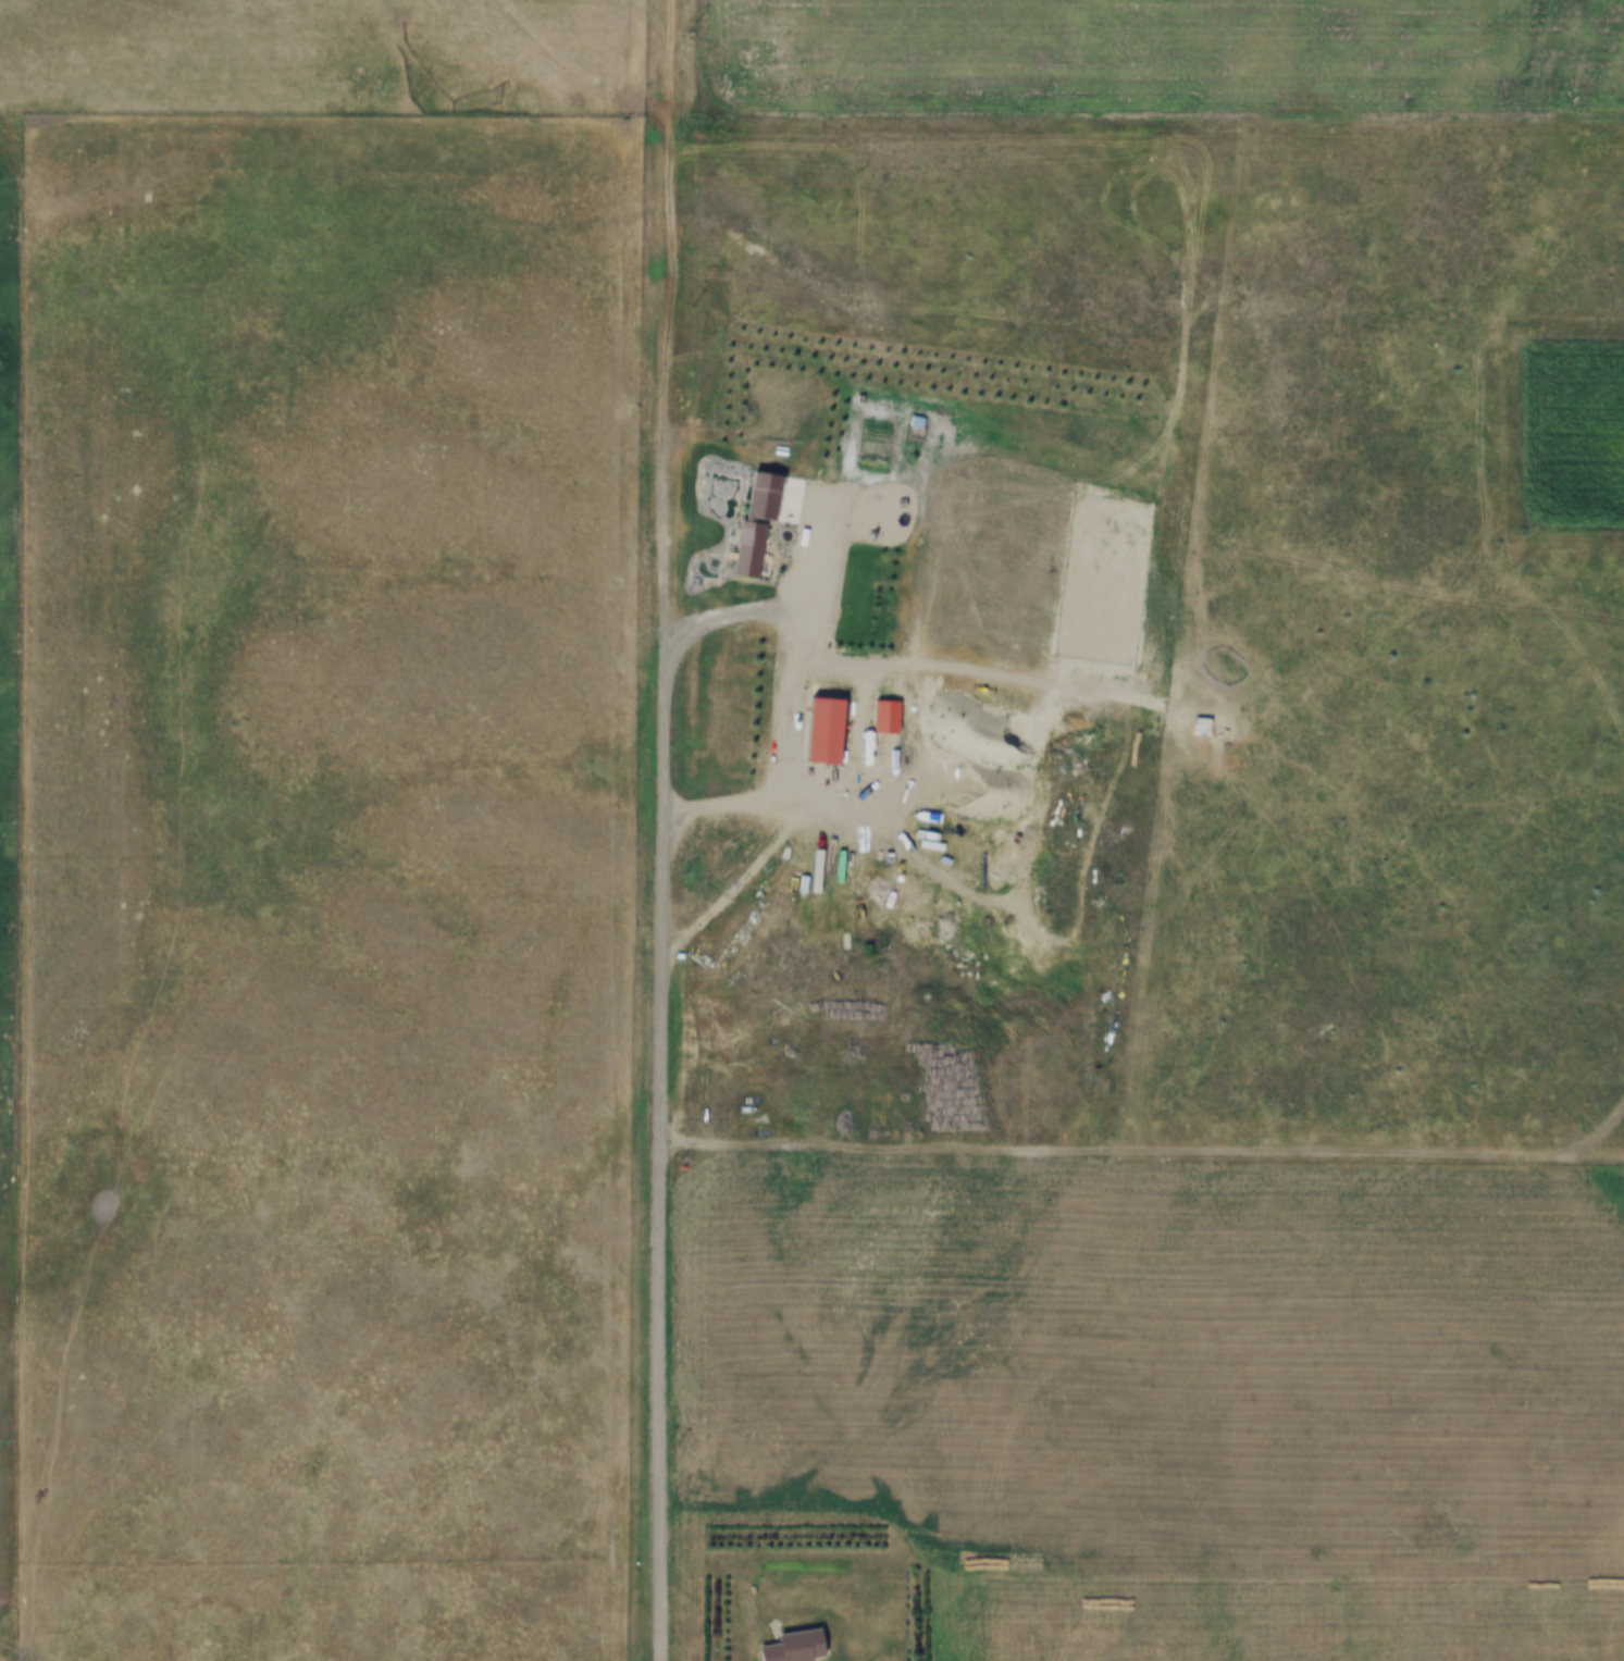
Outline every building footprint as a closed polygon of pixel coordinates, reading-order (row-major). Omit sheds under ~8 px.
[(779,522),(786,474),(754,470),(738,575),(761,578),(769,520),(779,522)] [(783,1634),(784,1644),(762,1647),(764,1660),(830,1660),(826,1629),(783,1634)]
